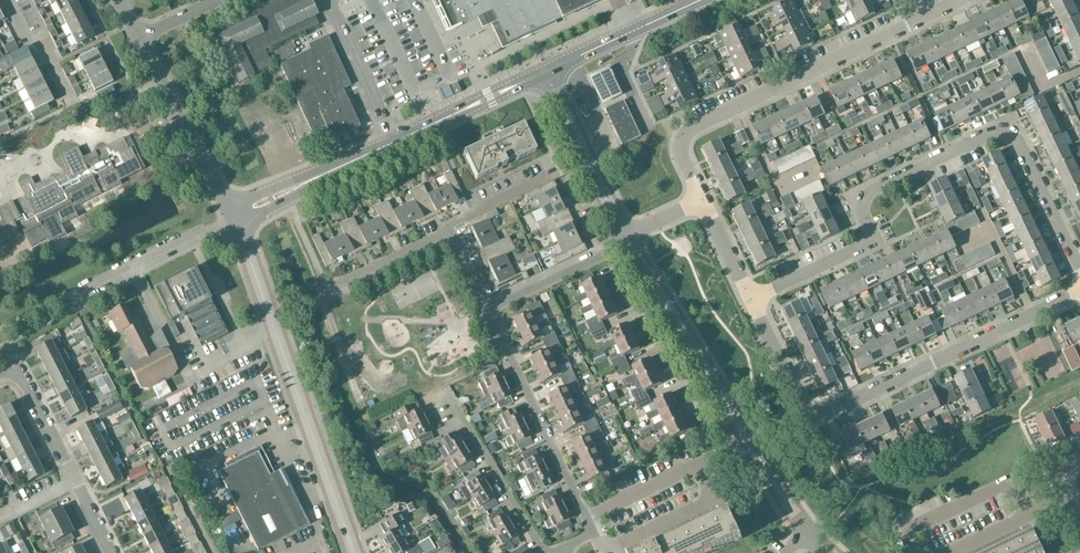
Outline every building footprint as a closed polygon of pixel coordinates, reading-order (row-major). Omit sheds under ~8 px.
[(55,3),(60,14),(78,5),(76,0),(60,0),(55,3)] [(205,33),(223,70),(228,80),(236,76),(240,83),(255,76),(254,75),(272,67),(264,51),(272,47),(318,25),(314,17),(318,15),(311,0),(303,4),(301,0),(275,0),(205,33)] [(449,31),(482,16),(487,27),(498,22),(508,44),(563,17),(595,3),(594,0),(435,0),(449,31)] [(770,19),(773,23),(798,10),(793,0),(792,0),(774,9),(778,15),(770,19)] [(846,1),(851,12),(876,0),(848,0),(846,1)] [(875,14),(872,8),(882,3),(885,2),(884,0),(876,0),(851,12),(857,23),(875,14)] [(885,2),(882,3),(885,9),(891,6),(888,0),(885,2)] [(1029,18),(1021,0),(1019,0),(1013,3),(1012,1),(1007,4),(1008,6),(1016,24),(1029,18)] [(1029,8),(1034,6),(1031,0),(1027,0),(1025,1),(1029,8)] [(1055,12),(1073,3),(1072,0),(1049,0),(1055,12)] [(1075,2),(1073,3),(1055,12),(1061,24),(1079,15),(1076,8),(1078,7),(1075,2)] [(78,5),(60,14),(66,24),(83,15),(78,5)] [(995,12),(1004,30),(1016,24),(1008,6),(1001,9),(1000,7),(994,9),(995,12)] [(1038,13),(1034,6),(1029,8),(1033,16),(1038,13)] [(44,9),(38,11),(41,17),(46,14),(44,9)] [(775,27),(782,24),(785,30),(804,21),(798,10),(773,23),(775,27)] [(981,16),(991,36),(1004,30),(995,12),(988,15),(987,13),(981,16)] [(83,15),(66,24),(71,35),(89,26),(83,15)] [(1079,15),(1061,24),(1067,37),(1079,31),(1079,15)] [(975,19),(969,22),(970,24),(979,42),(991,36),(981,16),(983,18),(976,21),(975,19)] [(49,19),(44,22),(46,28),(52,25),(49,19)] [(788,37),(775,44),(777,48),(809,32),(804,21),(785,30),(788,37)] [(1044,23),(1047,31),(1052,28),(1049,21),(1044,23)] [(957,30),(966,48),(979,42),(970,24),(963,27),(962,25),(957,27),(958,30),(957,30)] [(71,35),(77,46),(94,37),(89,26),(71,35)] [(756,26),(749,29),(742,32),(739,26),(720,34),(726,45),(758,30),(756,26)] [(1056,36),(1052,28),(1047,31),(1051,39),(1056,36)] [(54,30),(49,33),(52,38),(57,35),(54,30)] [(726,45),(729,52),(731,56),(749,47),(746,41),(760,35),(758,30),(726,45)] [(944,34),(945,36),(954,54),(966,48),(957,30),(951,33),(950,31),(944,34)] [(1067,37),(1073,49),(1079,46),(1079,31),(1067,37)] [(779,52),(785,50),(792,46),(795,52),(814,43),(809,32),(777,48),(779,52)] [(1031,34),(1023,38),(1025,43),(1033,39),(1031,34)] [(280,64),(312,133),(326,126),(332,140),(360,127),(342,89),(351,85),(328,36),(308,45),(310,50),(280,64)] [(932,42),(941,60),(954,54),(945,36),(938,39),(937,37),(931,40),(932,42)] [(1015,41),(1018,46),(1025,43),(1023,38),(1015,41)] [(14,41),(3,47),(7,54),(18,49),(14,41)] [(60,41),(54,43),(57,49),(63,46),(60,41)] [(1036,46),(1038,52),(1051,47),(1048,41),(1036,46)] [(279,64),(295,56),(292,50),(296,49),(293,42),(273,52),(279,64)] [(920,48),(929,66),(941,60),(932,42),(926,45),(924,43),(919,45),(920,48)] [(1006,46),(998,50),(1000,55),(1008,51),(1006,46)] [(1055,48),(1059,56),(1064,54),(1060,46),(1055,48)] [(749,47),(731,56),(736,67),(767,52),(766,48),(753,54),(749,47)] [(1038,52),(1041,58),(1053,53),(1051,47),(1038,52)] [(26,48),(8,57),(14,68),(31,59),(26,48)] [(906,52),(916,72),(929,66),(920,48),(913,51),(912,49),(906,52)] [(78,59),(84,70),(102,61),(96,50),(78,59)] [(991,53),(993,58),(1000,55),(998,50),(991,53)] [(713,52),(705,56),(710,66),(718,62),(713,52)] [(741,78),(760,69),(757,63),(769,57),(767,52),(736,67),(741,78)] [(1003,59),(1005,65),(1017,59),(1015,53),(1003,59)] [(1041,58),(1044,64),(1056,59),(1053,53),(1041,58)] [(1064,54),(1059,56),(1063,64),(1068,61),(1064,54)] [(662,71),(649,77),(651,81),(682,66),(677,55),(658,64),(662,71)] [(981,58),(973,62),(975,67),(983,63),(981,58)] [(31,59),(14,68),(19,78),(37,70),(31,59)] [(1005,65),(1008,71),(1020,65),(1017,59),(1005,65)] [(1044,64),(1047,70),(1059,65),(1056,59),(1044,64)] [(880,67),(889,85),(902,79),(893,60),(886,64),(885,61),(879,64),(881,67),(880,67)] [(107,72),(102,61),(84,70),(89,81),(107,72)] [(989,65),(992,71),(1001,66),(998,61),(989,65)] [(966,65),(968,70),(975,67),(973,62),(966,65)] [(62,68),(66,76),(71,73),(67,65),(62,68)] [(992,71),(989,65),(983,68),(986,74),(992,71)] [(1011,77),(1023,71),(1020,65),(1008,71),(1010,74),(1011,77)] [(1059,65),(1047,70),(1050,76),(1062,71),(1059,65)] [(688,77),(682,66),(651,81),(653,86),(661,82),(666,80),(669,86),(688,77)] [(877,91),(889,85),(880,67),(874,70),(873,67),(867,70),(868,72),(877,91)] [(37,70),(19,78),(24,89),(42,80),(37,70)] [(608,70),(589,79),(602,107),(622,97),(608,70)] [(956,70),(948,74),(950,79),(958,75),(956,70)] [(1023,71),(1011,77),(1014,83),(1026,77),(1023,71)] [(113,83),(107,72),(89,81),(95,92),(113,83)] [(864,97),(877,91),(868,72),(861,76),(860,74),(854,76),(855,79),(864,97)] [(973,73),(964,77),(967,82),(976,78),(973,73)] [(940,77),(943,83),(950,79),(948,74),(940,77)] [(997,80),(1007,102),(1015,99),(1016,101),(1021,98),(1020,95),(1017,89),(1014,83),(1011,77),(1010,74),(997,80)] [(67,78),(71,86),(77,83),(73,76),(67,78)] [(693,88),(688,77),(669,86),(672,93),(660,99),(658,96),(647,101),(650,108),(662,103),(693,88)] [(960,85),(967,82),(964,77),(957,80),(960,85)] [(1026,77),(1014,83),(1017,89),(1029,83),(1026,77)] [(851,103),(864,97),(855,79),(848,82),(847,80),(842,83),(843,85),(851,103)] [(42,80),(24,89),(30,100),(48,91),(42,80)] [(1009,105),(1007,102),(997,80),(996,80),(984,86),(992,104),(995,109),(1002,105),(1003,108),(1009,105)] [(931,82),(923,86),(925,91),(933,87),(931,82)] [(453,94),(460,91),(456,83),(450,86),(453,94)] [(1029,83),(1017,89),(1020,95),(1032,89),(1029,83)] [(1067,85),(1070,93),(1076,91),(1072,83),(1067,85)] [(844,106),(851,103),(843,85),(836,88),(835,86),(829,89),(838,108),(836,109),(839,114),(846,111),(844,106)] [(940,89),(942,94),(950,91),(948,85),(940,89)] [(78,86),(72,89),(76,97),(82,94),(78,86)] [(996,111),(995,109),(992,104),(984,86),(971,92),(982,115),(990,111),(991,114),(996,111)] [(442,101),(453,95),(449,87),(438,92),(442,101)] [(698,99),(693,88),(662,103),(664,108),(677,102),(680,108),(698,99)] [(935,98),(942,94),(940,89),(933,93),(935,98)] [(1020,95),(1021,98),(1023,101),(1035,95),(1032,89),(1020,95)] [(35,110),(30,113),(34,119),(50,111),(47,105),(53,102),(48,91),(30,100),(35,110)] [(968,99),(961,102),(970,121),(977,117),(978,120),(983,117),(982,115),(971,92),(966,94),(968,99)] [(1063,102),(1068,100),(1065,92),(1059,95),(1063,102)] [(909,93),(901,96),(904,101),(912,98),(909,93)] [(1031,119),(1049,109),(1043,96),(1025,105),(1028,113),(1026,114),(1029,120),(1031,119)] [(803,101),(804,104),(812,122),(825,116),(816,97),(809,101),(808,99),(803,101)] [(918,99),(912,102),(915,107),(921,104),(918,99)] [(1063,102),(1067,111),(1072,108),(1068,100),(1063,102)] [(623,101),(604,110),(621,146),(640,137),(623,101)] [(883,105),(886,110),(894,106),(891,101),(883,105)] [(961,102),(949,108),(957,127),(957,126),(964,123),(965,126),(971,123),(970,121),(961,102)] [(120,104),(114,107),(119,118),(125,115),(120,104)] [(800,128),(812,122),(804,104),(797,107),(796,105),(790,107),(791,109),(791,110),(800,128)] [(901,108),(903,113),(911,109),(908,104),(901,108)] [(879,114),(886,110),(883,105),(876,108),(879,114)] [(895,116),(903,113),(901,108),(893,112),(895,116)] [(949,108),(936,114),(937,118),(944,131),(945,132),(952,129),(953,131),(958,129),(957,126),(957,127),(949,108)] [(1053,117),(1049,109),(1031,119),(1034,125),(1032,126),(1035,132),(1037,131),(1055,122),(1059,120),(1057,115),(1053,117)] [(787,134),(800,128),(791,110),(784,113),(783,110),(777,113),(779,116),(778,116),(787,134)] [(869,119),(866,113),(858,117),(861,122),(869,119)] [(765,119),(775,140),(787,134),(778,116),(771,119),(770,117),(765,119)] [(875,120),(878,125),(885,121),(883,116),(875,120)] [(853,126),(861,122),(858,117),(851,120),(853,126)] [(937,118),(933,120),(939,133),(944,131),(937,118)] [(762,146),(775,140),(765,119),(766,122),(759,125),(758,123),(752,126),(762,146)] [(870,129),(878,125),(875,120),(868,124),(870,129)] [(61,121),(56,126),(60,131),(65,126),(61,121)] [(918,145),(925,142),(926,144),(932,141),(922,121),(909,127),(918,145)] [(1037,131),(1041,138),(1038,139),(1041,145),(1044,144),(1043,143),(1061,134),(1055,122),(1037,131)] [(134,130),(131,124),(124,127),(127,133),(134,130)] [(0,128),(0,134),(1,136),(10,131),(7,125),(0,128)] [(906,151),(913,148),(914,150),(919,147),(918,145),(909,127),(897,133),(906,151)] [(860,133),(857,128),(850,132),(852,137),(860,133)] [(464,153),(477,180),(497,170),(496,168),(501,166),(502,168),(507,165),(506,164),(515,159),(516,161),(536,151),(525,129),(517,133),(515,129),(464,153)] [(731,147),(733,151),(742,146),(750,143),(744,130),(737,133),(741,142),(731,147)] [(819,136),(821,141),(829,137),(827,132),(819,136)] [(852,137),(850,132),(842,136),(845,141),(852,137)] [(893,157),(900,154),(901,156),(907,153),(906,151),(897,133),(884,139),(893,157)] [(139,141),(135,134),(129,137),(133,144),(139,141)] [(1065,142),(1061,134),(1043,143),(1044,144),(1047,150),(1044,152),(1047,157),(1049,156),(1067,147),(1071,145),(1069,140),(1065,142)] [(814,144),(821,141),(819,136),(812,139),(814,144)] [(894,159),(893,157),(884,139),(883,136),(877,138),(878,142),(872,145),(880,163),(881,163),(888,160),(889,162),(894,159)] [(801,140),(792,144),(795,150),(803,146),(801,140)] [(827,149),(835,145),(832,140),(825,144),(827,149)] [(720,141),(703,149),(710,162),(726,154),(720,141)] [(785,148),(788,153),(795,150),(792,144),(785,148)] [(820,153),(827,149),(825,144),(818,148),(820,153)] [(867,169),(868,169),(875,166),(876,169),(882,166),(881,163),(880,163),(872,145),(859,151),(867,169)] [(733,151),(735,156),(745,152),(742,146),(733,151)] [(804,149),(810,161),(816,158),(810,146),(804,149)] [(1053,170),(1055,169),(1074,160),(1067,147),(1049,156),(1053,163),(1050,164),(1053,170)] [(121,185),(110,164),(114,162),(110,154),(100,159),(100,160),(86,168),(76,149),(60,157),(66,170),(35,186),(31,178),(19,184),(25,196),(0,209),(0,218),(4,227),(0,229),(0,240),(3,246),(0,247),(7,261),(31,250),(30,248),(47,239),(49,244),(66,235),(61,226),(77,218),(73,209),(121,185)] [(804,164),(810,161),(804,149),(798,152),(804,164)] [(855,175),(862,172),(863,174),(869,172),(868,169),(867,169),(859,151),(846,157),(855,175)] [(1004,157),(1002,151),(982,161),(988,174),(1009,164),(1006,165),(1003,158),(1004,157)] [(770,161),(778,158),(776,152),(768,156),(770,161)] [(798,167),(804,164),(798,152),(792,155),(798,167)] [(710,162),(716,175),(733,167),(726,154),(710,162)] [(792,169),(798,167),(792,155),(786,158),(792,169)] [(842,181),(843,181),(850,178),(851,180),(856,177),(855,175),(846,157),(834,163),(842,181)] [(786,172),(792,169),(786,158),(781,160),(786,172)] [(780,175),(786,172),(781,160),(775,163),(780,175)] [(1055,169),(1059,176),(1057,177),(1059,182),(1061,181),(1079,172),(1074,160),(1055,169)] [(821,169),(830,187),(837,184),(838,186),(844,183),(843,181),(842,181),(834,163),(821,169)] [(988,174),(994,186),(1012,178),(1009,171),(1011,170),(1009,164),(988,174)] [(722,189),(739,181),(733,167),(716,175),(722,189)] [(743,173),(745,178),(755,173),(753,168),(743,173)] [(745,178),(748,182),(757,178),(758,181),(766,177),(763,169),(755,173),(745,178)] [(958,173),(961,180),(962,181),(968,178),(964,170),(958,173)] [(455,207),(466,202),(451,171),(444,175),(449,185),(438,190),(447,207),(454,204),(455,207)] [(969,174),(973,181),(978,179),(975,171),(969,174)] [(1067,194),(1079,188),(1079,173),(1079,172),(1061,181),(1065,188),(1062,189),(1065,195),(1067,194)] [(1012,178),(994,186),(1000,199),(1021,189),(1021,188),(1018,190),(1015,183),(1017,182),(1015,177),(1012,178)] [(930,196),(933,201),(935,200),(953,191),(962,187),(970,182),(968,178),(962,181),(961,180),(950,185),(947,179),(947,178),(929,187),(933,195),(930,196)] [(978,179),(973,181),(976,189),(982,186),(978,179)] [(820,195),(824,193),(826,192),(820,180),(814,183),(820,195)] [(559,191),(554,181),(523,195),(527,202),(537,198),(542,208),(559,200),(556,193),(559,191)] [(722,189),(729,202),(746,194),(739,181),(722,189)] [(820,195),(814,183),(808,186),(814,198),(820,195)] [(416,188),(431,219),(441,214),(440,211),(447,207),(438,190),(428,195),(423,185),(416,188)] [(814,198),(808,186),(802,189),(808,201),(814,198)] [(404,206),(412,224),(419,221),(421,224),(431,219),(416,188),(409,191),(414,201),(404,206)] [(970,198),(976,195),(972,188),(967,191),(970,198)] [(1073,206),(1079,203),(1079,188),(1067,194),(1071,201),(1068,202),(1071,207),(1073,206)] [(808,201),(802,189),(796,192),(801,204),(803,203),(808,201)] [(1024,195),(1021,189),(1000,199),(1006,211),(1027,201),(1024,202),(1021,196),(1024,195)] [(959,203),(953,191),(935,200),(939,207),(936,208),(939,213),(959,203)] [(801,204),(796,192),(790,195),(796,206),(801,204)] [(808,201),(803,203),(809,215),(828,207),(824,200),(826,199),(824,193),(820,195),(814,198),(808,201)] [(795,206),(790,195),(781,199),(786,210),(795,206)] [(976,195),(970,198),(974,205),(979,203),(976,195)] [(985,206),(990,204),(987,196),(981,199),(985,206)] [(563,207),(559,200),(542,208),(547,219),(537,223),(540,230),(571,216),(566,205),(563,207)] [(382,205),(396,235),(407,230),(405,227),(412,224),(404,206),(393,211),(389,201),(382,205)] [(1029,207),(1027,201),(1006,211),(1012,224),(1033,214),(1032,214),(1030,215),(1027,208),(1029,207)] [(959,203),(939,213),(939,214),(941,213),(944,219),(942,221),(944,226),(945,226),(951,223),(957,220),(963,217),(965,216),(959,203)] [(734,212),(740,225),(757,217),(750,204),(734,212)] [(990,204),(985,206),(989,214),(994,211),(990,204)] [(369,223),(378,241),(384,237),(386,240),(396,235),(382,205),(375,208),(380,218),(369,223)] [(761,210),(763,215),(773,210),(770,205),(761,210)] [(828,207),(809,215),(815,228),(834,219),(833,219),(830,212),(832,211),(830,206),(828,207)] [(473,232),(477,239),(494,231),(489,220),(499,216),(496,209),(465,223),(470,234),(473,232)] [(773,210),(763,215),(765,219),(775,215),(773,210)] [(789,210),(783,213),(787,220),(793,218),(789,210)] [(980,223),(975,212),(969,215),(974,226),(980,223)] [(1035,219),(1033,214),(1012,224),(1018,236),(1036,228),(1033,220),(1035,219)] [(974,226),(969,215),(965,216),(963,217),(968,229),(974,226)] [(576,226),(571,216),(540,230),(540,231),(543,236),(543,237),(553,232),(558,243),(576,234),(573,228),(576,226)] [(757,217),(740,225),(746,238),(763,230),(757,217)] [(968,229),(963,217),(957,220),(962,231),(968,229)] [(347,221),(362,252),(372,247),(371,244),(378,241),(369,223),(359,228),(354,218),(347,221)] [(816,243),(821,241),(840,232),(836,225),(838,224),(836,218),(833,219),(834,219),(815,228),(804,233),(801,235),(796,238),(802,251),(810,247),(807,241),(807,240),(807,239),(813,237),(816,243)] [(962,231),(957,220),(951,223),(957,234),(962,231)] [(334,240),(343,257),(350,254),(351,257),(362,252),(347,221),(340,225),(345,235),(334,240)] [(997,231),(1002,228),(999,221),(993,224),(997,231)] [(957,234),(951,223),(945,226),(951,237),(957,234)] [(1036,228),(1018,236),(1024,249),(1045,239),(1042,240),(1039,233),(1042,232),(1039,226),(1036,228)] [(792,230),(796,238),(801,235),(797,228),(792,230)] [(1006,236),(1002,228),(997,231),(1000,239),(1006,236)] [(746,238),(753,252),(769,244),(763,230),(746,238)] [(482,258),(512,244),(509,237),(499,241),(494,231),(477,239),(480,246),(477,248),(482,258)] [(773,236),(776,241),(785,236),(783,231),(773,236)] [(943,255),(956,249),(947,231),(941,234),(940,232),(934,235),(935,237),(943,255)] [(553,258),(557,265),(587,251),(582,240),(579,241),(576,234),(558,243),(563,253),(553,258)] [(319,235),(312,238),(327,269),(337,263),(336,260),(343,257),(334,240),(324,245),(319,235)] [(785,236),(776,241),(778,245),(787,241),(785,236)] [(923,243),(931,261),(943,255),(935,237),(928,240),(927,237),(921,240),(922,243),(923,243)] [(1048,245),(1045,239),(1024,249),(1030,261),(1050,252),(1048,252),(1045,246),(1048,245)] [(910,249),(918,267),(931,261),(923,243),(922,243),(915,246),(914,244),(909,246),(910,249)] [(984,246),(990,258),(996,255),(990,243),(984,246)] [(490,267),(493,274),(511,266),(506,255),(516,250),(512,244),(482,258),(487,269),(490,267)] [(753,252),(759,265),(776,257),(769,244),(753,252)] [(978,249),(984,261),(990,258),(984,246),(978,249)] [(1009,256),(1014,253),(1011,246),(1005,249),(1009,256)] [(898,255),(906,273),(918,267),(910,249),(903,252),(902,250),(896,253),(897,255),(898,255)] [(972,252),(978,264),(984,261),(978,249),(972,252)] [(966,255),(972,267),(978,264),(972,252),(966,255)] [(1051,252),(1050,252),(1030,261),(1036,274),(1057,264),(1054,265),(1051,258),(1053,257),(1051,252)] [(1018,261),(1014,253),(1009,256),(1012,264),(1018,261)] [(885,261),(893,279),(906,273),(898,255),(897,255),(890,258),(889,256),(883,259),(885,261)] [(963,264),(966,270),(972,267),(966,255),(960,258),(963,265),(963,264)] [(988,264),(990,269),(998,266),(996,260),(988,264)] [(872,267),(881,285),(893,279),(885,261),(878,264),(876,262),(871,264),(872,267)] [(958,274),(966,270),(963,264),(963,265),(956,268),(958,274)] [(1059,270),(1057,264),(1036,274),(1042,287),(1061,278),(1057,271),(1059,270)] [(493,282),(499,293),(529,279),(526,271),(516,276),(511,266),(493,274),(496,281),(493,282)] [(860,273),(868,291),(881,285),(872,267),(865,270),(864,268),(858,270),(860,273)] [(973,278),(980,274),(978,269),(970,273),(973,278)] [(187,313),(203,345),(217,338),(216,337),(221,334),(218,328),(219,328),(207,303),(209,302),(193,270),(155,290),(171,322),(187,313)] [(1021,281),(1026,279),(1023,272),(1017,274),(1021,281)] [(847,279),(856,297),(868,291),(860,273),(853,276),(852,274),(846,276),(847,279)] [(940,282),(948,278),(945,273),(938,277),(940,282)] [(973,278),(970,273),(962,277),(965,282),(973,278)] [(593,274),(580,279),(583,285),(583,286),(586,293),(572,300),(574,305),(578,303),(589,298),(607,290),(607,289),(603,283),(606,281),(605,279),(606,278),(605,276),(601,277),(595,280),(593,274)] [(933,286),(940,282),(938,277),(931,280),(933,286)] [(834,285),(843,303),(856,297),(847,279),(840,282),(839,280),(833,283),(834,285)] [(1026,279),(1021,281),(1025,289),(1030,286),(1026,279)] [(992,286),(1001,305),(1001,304),(1008,301),(1009,303),(1015,300),(1005,280),(992,286)] [(945,285),(948,290),(955,287),(952,281),(945,285)] [(826,286),(820,289),(822,293),(828,305),(830,309),(843,303),(834,285),(828,288),(826,286)] [(913,289),(915,294),(923,290),(921,285),(913,289)] [(937,289),(940,294),(948,290),(945,285),(937,289)] [(1002,307),(1001,304),(1001,305),(992,286),(980,292),(989,310),(996,307),(997,310),(1002,307)] [(584,315),(594,310),(612,302),(612,301),(609,295),(612,293),(611,291),(612,290),(610,288),(607,289),(607,290),(589,298),(592,305),(582,310),(584,315)] [(908,298),(915,294),(913,289),(906,292),(908,298)] [(924,311),(931,308),(924,291),(916,295),(924,311)] [(990,313),(989,310),(980,292),(966,298),(975,317),(983,313),(985,315),(990,313)] [(822,293),(819,295),(824,307),(828,305),(822,293)] [(888,301),(890,306),(899,302),(896,297),(888,301)] [(816,298),(810,300),(813,308),(820,305),(816,298)] [(963,322),(970,319),(972,321),(977,319),(975,317),(966,298),(954,304),(963,322)] [(587,322),(593,334),(605,328),(602,321),(618,314),(615,307),(617,305),(616,303),(617,302),(616,300),(612,301),(612,302),(594,310),(597,317),(587,322)] [(906,304),(908,309),(915,305),(913,300),(906,304)] [(890,306),(888,301),(880,304),(883,310),(890,306)] [(521,334),(539,325),(536,318),(546,313),(540,302),(528,308),(531,314),(515,321),(518,329),(516,330),(517,333),(516,333),(517,336),(521,334)] [(800,302),(783,310),(790,323),(807,315),(800,302)] [(811,309),(812,313),(822,308),(820,304),(820,305),(813,308),(811,309)] [(906,304),(898,308),(900,313),(908,309),(906,304)] [(950,329),(957,325),(959,328),(965,325),(963,322),(954,304),(942,310),(950,329)] [(124,306),(108,314),(118,333),(123,331),(131,347),(128,349),(128,348),(121,358),(129,374),(131,371),(140,388),(150,388),(172,376),(177,370),(169,354),(172,352),(159,328),(152,336),(148,338),(138,317),(131,321),(124,306)] [(812,313),(815,318),(824,313),(822,308),(812,313)] [(864,313),(866,318),(873,314),(871,309),(864,313)] [(880,316),(883,322),(890,318),(888,312),(880,316)] [(858,322),(866,318),(864,313),(856,317),(858,322)] [(790,323),(790,324),(796,337),(813,329),(807,315),(790,323)] [(875,325),(883,322),(880,316),(873,319),(875,325)] [(932,340),(937,337),(928,317),(915,323),(923,341),(931,338),(932,340)] [(541,330),(551,325),(549,320),(539,325),(521,334),(524,341),(521,342),(523,345),(522,345),(523,348),(527,346),(542,339),(546,346),(558,340),(555,332),(545,337),(541,330)] [(1079,340),(1079,322),(1079,320),(1066,327),(1074,343),(1079,340)] [(845,321),(837,325),(840,331),(848,327),(845,321)] [(634,325),(633,322),(629,324),(611,332),(614,340),(604,344),(607,350),(617,345),(635,336),(632,329),(634,328),(633,325),(634,325)] [(902,329),(911,348),(911,347),(918,344),(919,347),(924,344),(923,341),(915,323),(902,329)] [(863,324),(855,328),(857,334),(865,330),(863,324)] [(605,328),(593,334),(596,340),(608,334),(605,328)] [(850,337),(857,334),(855,328),(848,332),(850,337)] [(796,337),(802,350),(819,342),(813,329),(796,337)] [(898,353),(899,356),(900,356),(898,353),(905,350),(907,353),(912,350),(911,347),(911,348),(902,329),(889,335),(898,354),(898,353)] [(84,330),(77,333),(81,341),(88,337),(84,330)] [(617,345),(620,352),(610,356),(615,368),(628,362),(625,356),(641,349),(637,341),(640,340),(639,337),(640,337),(639,334),(635,336),(617,345)] [(825,339),(828,345),(837,340),(834,335),(825,339)] [(898,353),(898,354),(889,335),(877,342),(885,360),(886,360),(893,356),(894,359),(899,356),(898,353)] [(92,346),(88,338),(83,340),(87,348),(92,346)] [(41,361),(57,353),(54,347),(60,343),(58,339),(52,342),(35,350),(41,361)] [(538,370),(557,362),(553,355),(563,350),(558,340),(546,346),(548,351),(532,358),(536,365),(533,367),(534,369),(533,370),(535,372),(538,371),(538,370)] [(802,350),(806,357),(809,363),(826,355),(819,342),(802,350)] [(873,366),(880,363),(881,365),(887,362),(886,360),(885,360),(877,342),(864,348),(873,366)] [(1079,368),(1079,360),(1074,346),(1063,351),(1072,372),(1079,368)] [(874,368),(873,366),(864,348),(852,354),(861,372),(868,368),(869,371),(874,368)] [(41,361),(45,369),(47,373),(63,365),(60,357),(66,354),(64,350),(57,353),(41,361)] [(99,360),(96,353),(91,355),(94,363),(99,360)] [(809,363),(811,368),(815,376),(832,368),(826,355),(809,363)] [(569,362),(567,357),(557,362),(538,370),(538,371),(542,377),(539,379),(540,381),(539,382),(540,385),(544,383),(560,376),(563,382),(576,376),(572,369),(562,374),(559,367),(569,362)] [(639,380),(657,371),(653,364),(656,363),(655,360),(656,360),(655,357),(651,359),(633,367),(636,374),(626,379),(629,384),(639,380)] [(99,360),(94,363),(98,371),(103,368),(99,360)] [(838,365),(841,371),(850,367),(847,361),(838,365)] [(63,365),(47,373),(53,384),(69,376),(74,373),(68,362),(63,365)] [(631,369),(628,362),(615,368),(618,375),(631,369)] [(483,382),(479,384),(484,395),(506,385),(501,373),(499,374),(497,367),(483,374),(486,380),(482,382),(483,382)] [(815,376),(821,390),(838,381),(832,368),(815,376)] [(632,391),(637,403),(650,397),(647,391),(663,384),(659,376),(662,375),(661,372),(662,372),(660,369),(657,371),(639,380),(642,386),(632,391)] [(978,384),(972,370),(954,379),(960,392),(978,384)] [(111,383),(108,375),(102,378),(106,385),(111,383)] [(75,387),(69,376),(53,384),(59,395),(75,387)] [(574,399),(571,392),(581,387),(576,376),(563,382),(566,388),(550,395),(553,402),(551,404),(552,406),(551,407),(552,409),(556,408),(574,399)] [(111,383),(106,385),(110,393),(115,391),(111,383)] [(843,384),(836,388),(839,394),(846,390),(843,384)] [(984,397),(978,384),(960,392),(967,405),(984,397)] [(497,404),(500,410),(514,403),(511,397),(512,397),(506,385),(484,395),(489,407),(493,405),(494,405),(497,404)] [(59,395),(64,406),(80,398),(75,387),(59,395)] [(189,389),(180,394),(183,400),(192,396),(189,389)] [(953,390),(944,394),(946,399),(955,395),(953,390)] [(616,391),(610,394),(613,402),(619,399),(616,391)] [(932,391),(919,397),(927,414),(940,408),(932,391)] [(650,419),(660,415),(679,406),(678,406),(675,399),(678,398),(677,395),(678,395),(677,392),(673,394),(673,393),(655,402),(658,409),(648,414),(640,418),(642,423),(650,419)] [(587,399),(584,394),(574,399),(556,408),(559,414),(557,416),(558,418),(557,419),(558,421),(562,420),(562,419),(580,411),(577,404),(587,399)] [(957,400),(955,395),(946,399),(948,404),(957,400)] [(653,404),(650,397),(637,403),(640,409),(653,404)] [(919,397),(906,404),(914,420),(927,414),(919,397)] [(991,410),(984,397),(967,405),(973,419),(991,410)] [(86,410),(80,398),(64,406),(70,418),(86,410)] [(1079,416),(1079,405),(1078,400),(1072,403),(1078,417),(1079,416)] [(106,409),(109,416),(121,410),(118,403),(106,409)] [(427,421),(421,409),(420,410),(417,403),(403,410),(394,414),(397,420),(396,421),(402,433),(409,429),(427,421)] [(656,430),(656,431),(666,427),(684,418),(681,411),(684,410),(683,407),(684,407),(682,404),(678,406),(679,406),(660,415),(664,421),(654,426),(654,427),(645,430),(647,434),(656,430)] [(906,404),(892,410),(900,427),(914,420),(906,404)] [(0,410),(0,424),(15,417),(9,405),(0,410)] [(562,419),(562,420),(565,426),(562,428),(563,430),(562,431),(564,433),(567,432),(568,432),(583,425),(586,430),(599,424),(596,418),(586,423),(582,416),(592,411),(590,406),(580,411),(562,419)] [(502,423),(498,425),(502,432),(506,431),(508,434),(526,426),(520,414),(519,415),(516,408),(503,415),(505,421),(502,423)] [(952,412),(955,417),(964,413),(962,408),(952,412)] [(1035,420),(1041,433),(1058,425),(1052,412),(1035,420)] [(127,413),(115,420),(118,424),(130,418),(127,413)] [(890,432),(882,415),(869,421),(877,438),(890,432)] [(669,433),(659,438),(665,450),(677,444),(674,438),(690,430),(687,423),(689,422),(688,419),(689,419),(688,416),(684,418),(666,427),(669,433)] [(1,429),(3,433),(0,434),(0,438),(5,436),(21,428),(15,417),(0,424),(0,427),(1,429)] [(930,420),(934,430),(939,427),(934,418),(930,420)] [(77,430),(83,442),(105,431),(106,430),(102,423),(101,424),(99,419),(77,430)] [(925,422),(929,432),(934,430),(930,420),(925,422)] [(429,426),(427,421),(409,429),(414,441),(418,439),(421,446),(434,439),(431,433),(436,431),(433,424),(429,426)] [(877,438),(869,421),(856,428),(864,444),(877,438)] [(127,424),(130,432),(135,429),(132,422),(127,424)] [(589,437),(573,444),(577,451),(574,453),(575,455),(574,456),(576,458),(579,457),(579,456),(597,447),(594,441),(604,436),(599,424),(586,430),(589,437)] [(1041,433),(1047,446),(1064,438),(1058,425),(1041,433)] [(517,445),(520,451),(533,444),(530,438),(531,438),(526,426),(508,434),(509,438),(505,440),(509,448),(513,446),(517,445)] [(912,429),(916,438),(921,436),(916,426),(912,429)] [(5,436),(5,437),(10,447),(26,439),(21,428),(5,436)] [(842,434),(850,451),(864,444),(856,428),(842,434)] [(135,429),(130,432),(134,439),(139,437),(135,429)] [(83,442),(88,453),(111,442),(105,431),(83,442)] [(466,449),(459,438),(458,439),(455,433),(439,442),(443,448),(438,451),(445,462),(449,460),(466,449)] [(10,447),(15,457),(16,459),(32,451),(26,439),(10,447)] [(94,465),(110,457),(106,449),(113,446),(111,442),(88,453),(94,465)] [(579,456),(579,457),(583,463),(580,465),(581,467),(580,468),(581,470),(585,469),(603,460),(603,459),(600,453),(610,448),(608,443),(597,447),(579,456)] [(881,446),(885,454),(890,451),(886,444),(881,446)] [(293,494),(282,470),(274,474),(260,448),(233,462),(234,465),(219,473),(258,550),(293,532),(294,533),(309,525),(293,494)] [(466,449),(449,460),(445,462),(451,473),(459,469),(463,475),(475,467),(472,461),(473,461),(466,449)] [(539,456),(536,449),(522,456),(525,462),(522,464),(518,466),(521,473),(525,472),(527,476),(545,467),(540,455),(539,456)] [(871,460),(877,458),(873,450),(868,453),(871,460)] [(16,459),(18,462),(22,470),(38,462),(32,451),(16,459)] [(94,465),(100,476),(116,468),(122,464),(118,457),(116,453),(110,457),(94,465)] [(603,460),(585,469),(588,475),(586,477),(587,479),(586,480),(587,482),(591,481),(596,478),(599,484),(612,478),(609,472),(606,465),(616,460),(613,455),(603,459),(603,460)] [(22,470),(28,482),(44,474),(38,462),(22,470)] [(3,473),(6,479),(11,476),(5,464),(0,467),(3,473)] [(100,476),(106,487),(122,479),(118,471),(124,468),(122,464),(116,468),(100,476)] [(148,473),(144,465),(126,473),(129,481),(148,473)] [(527,476),(523,477),(532,495),(553,485),(550,479),(551,479),(545,467),(527,476)] [(489,487),(482,476),(481,477),(478,471),(465,478),(468,484),(460,490),(466,501),(472,498),(489,487)] [(11,476),(6,479),(9,485),(14,482),(11,476)] [(2,496),(10,492),(7,486),(0,489),(0,492),(2,496)] [(496,499),(489,487),(472,498),(478,509),(482,507),(485,513),(498,505),(494,499),(496,499)] [(541,505),(537,507),(541,515),(545,513),(547,517),(565,508),(559,496),(558,497),(555,490),(542,497),(545,503),(541,505)] [(124,500),(130,512),(147,503),(140,491),(124,500)] [(130,512),(137,524),(153,515),(147,503),(130,512)] [(453,503),(446,507),(448,511),(456,507),(453,503)] [(36,513),(45,532),(68,520),(61,508),(58,510),(55,504),(36,513)] [(545,522),(548,530),(552,528),(556,527),(558,533),(572,526),(569,520),(570,520),(565,508),(547,517),(549,520),(545,522)] [(504,515),(500,509),(488,517),(491,522),(488,524),(494,536),(512,525),(505,514),(504,515)] [(742,539),(728,509),(636,552),(712,552),(742,539)] [(399,514),(388,521),(380,525),(385,535),(380,539),(386,549),(405,538),(409,536),(403,526),(406,525),(399,514)] [(153,515),(137,524),(143,536),(159,527),(153,515)] [(74,533),(68,520),(45,532),(54,550),(74,540),(71,534),(74,533)] [(437,521),(429,526),(433,533),(441,529),(437,521)] [(508,551),(521,543),(517,537),(518,537),(512,525),(494,536),(501,546),(498,548),(501,552),(504,552),(508,551)] [(143,536),(149,548),(165,539),(159,527),(143,536)] [(985,552),(1042,552),(1032,531),(985,552)] [(386,549),(388,552),(404,552),(406,552),(423,552),(419,547),(418,545),(411,549),(405,538),(386,549)] [(152,552),(168,552),(171,551),(165,539),(149,548),(152,552)] [(419,547),(423,552),(427,552),(435,549),(430,541),(419,547)] [(18,546),(22,552),(29,552),(23,543),(18,546)]
